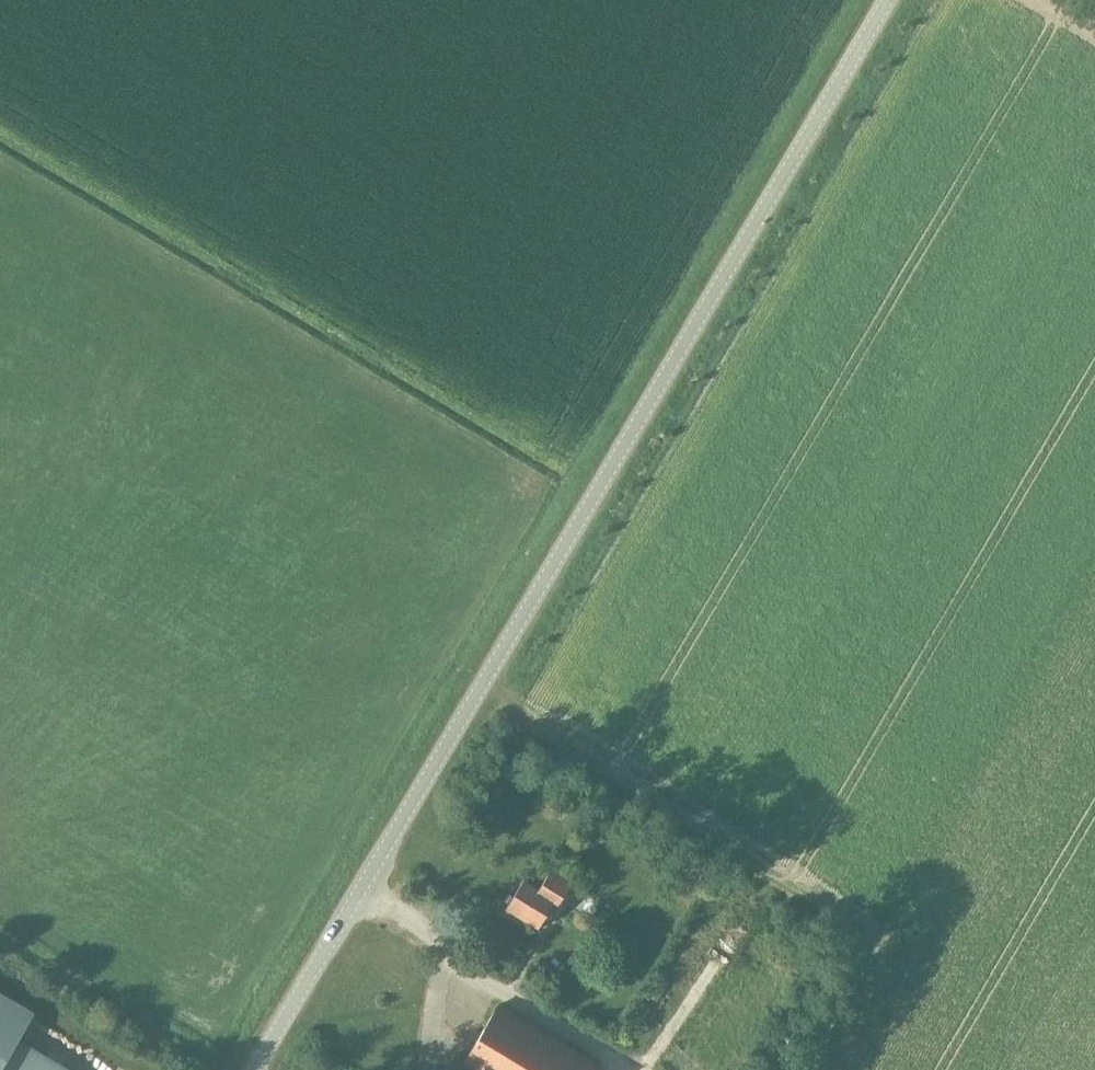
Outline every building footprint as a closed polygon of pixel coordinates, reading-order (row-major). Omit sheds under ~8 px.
[(551,910),(548,908),(553,900),(557,903),(572,879),(551,866),(538,888),(522,878),(505,906),(506,906),(502,912),(519,922),(522,917),(537,926),(538,924),(542,926),(545,925),(552,913),(551,910)] [(0,997),(0,1069),(62,1069),(14,1042),(30,1015),(0,997)] [(468,1069),(592,1069),(596,1063),(498,1004),(460,1065),(468,1069)]
